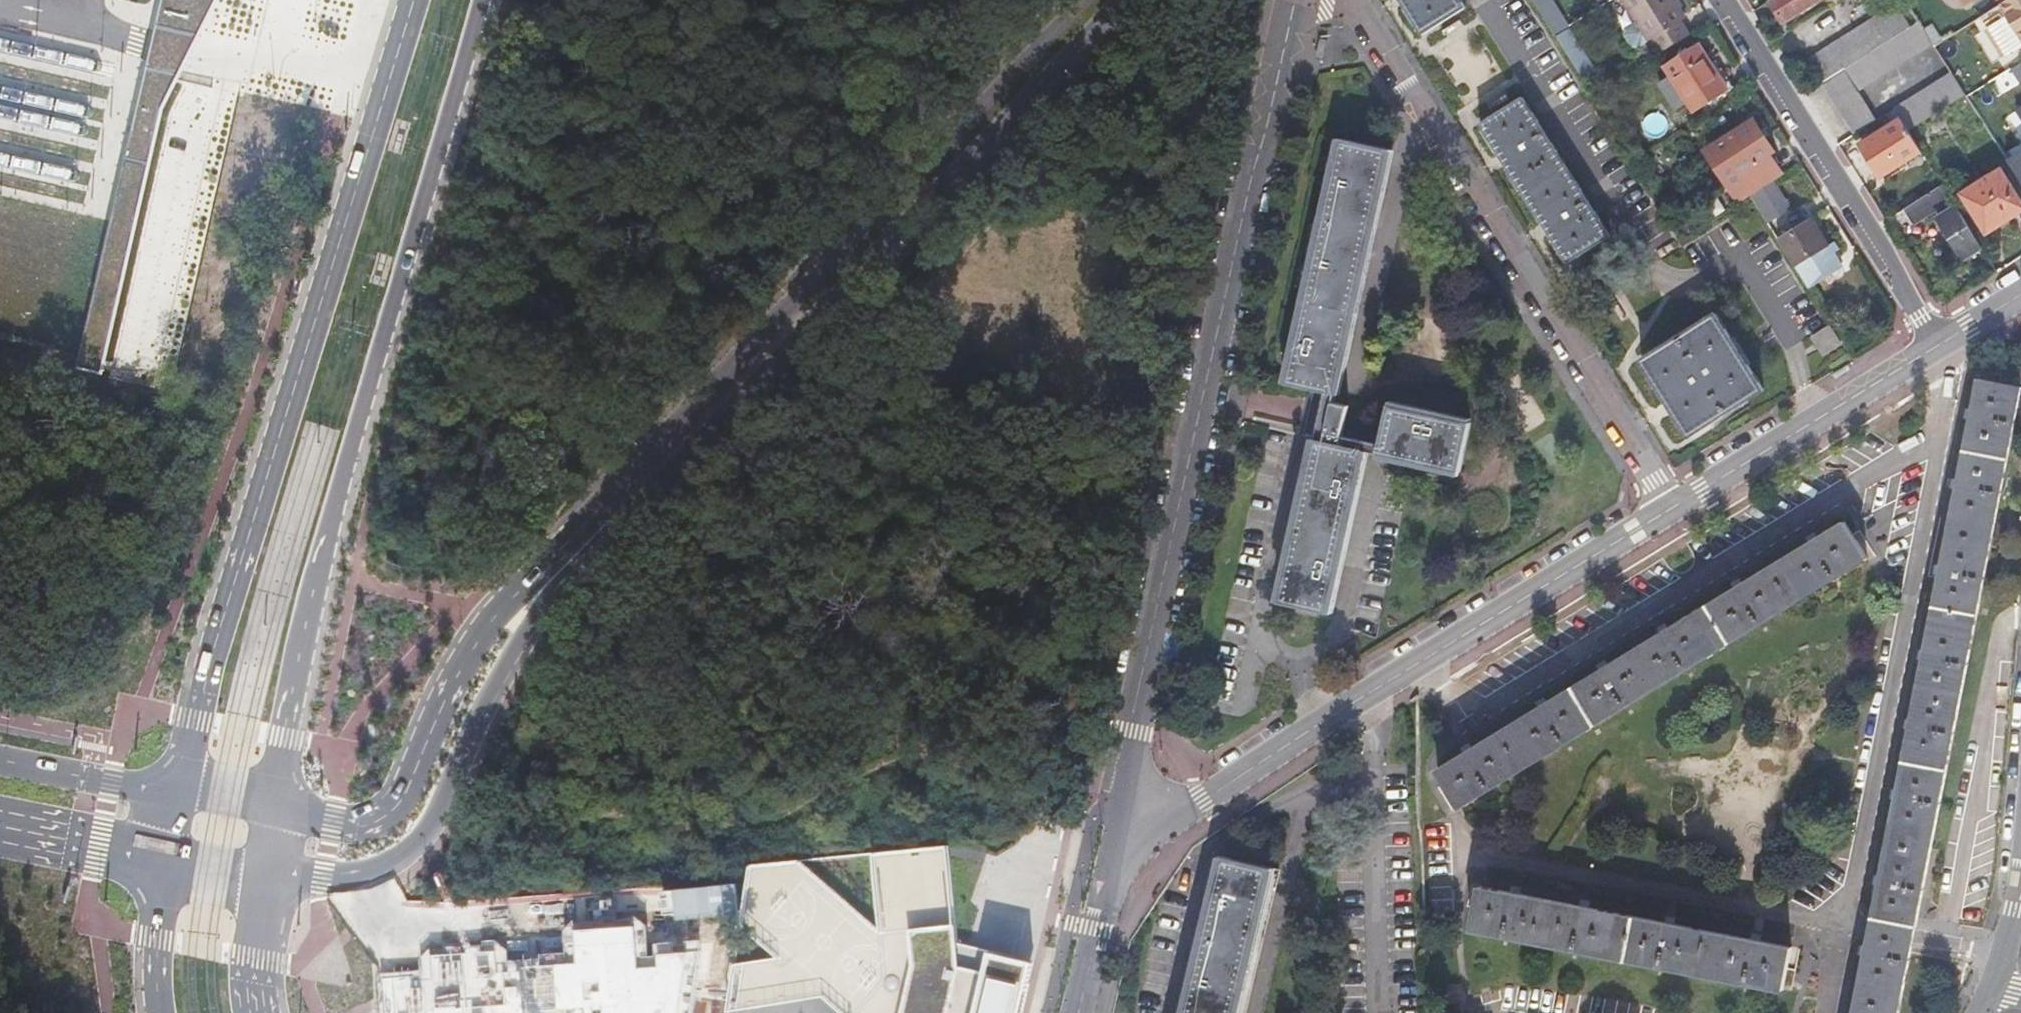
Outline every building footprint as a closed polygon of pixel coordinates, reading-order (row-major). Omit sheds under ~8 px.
[(109,221),(75,369),(99,375),(102,361),(161,110),(176,80),(189,52),(215,0),(160,0),(109,221)] [(1422,36),(1464,9),(1458,0),(1399,0),(1422,36)] [(1672,0),(1619,0),(1635,26),(1646,43),(1652,40),(1661,54),(1688,37),(1679,23),(1684,19),(1672,0)] [(1769,4),(1782,23),(1818,0),(1775,0),(1769,4)] [(1998,7),(1995,9),(2002,20),(1989,28),(2007,56),(2020,46),(2020,0),(2009,0),(1998,7)] [(1821,86),(1904,32),(1889,8),(1806,62),(1821,86)] [(1932,46),(1918,23),(1904,32),(1821,86),(1853,136),(1874,122),(1857,94),(1932,46)] [(1646,43),(1635,26),(1625,32),(1624,37),(1631,48),(1630,52),(1636,53),(1637,49),(1646,43)] [(1568,30),(1555,39),(1582,82),(1596,74),(1568,30)] [(1715,74),(1697,46),(1664,67),(1670,77),(1687,104),(1694,115),(1733,90),(1721,71),(1715,74)] [(2019,65),(2003,75),(2017,96),(2020,93),(2020,69),(2019,65)] [(1964,97),(1950,74),(1893,110),(1899,122),(1907,133),(1964,97)] [(1670,77),(1658,85),(1674,112),(1687,104),(1670,77)] [(1609,240),(1521,100),(1478,127),(1566,266),(1609,240)] [(1907,133),(1899,122),(1859,147),(1880,179),(1920,154),(1907,133)] [(1773,154),(1753,123),(1706,153),(1725,184),(1750,168),(1757,179),(1779,167),(1771,155),(1773,154)] [(1286,386),(1312,393),(1301,439),(1315,442),(1280,603),(1331,615),(1366,454),(1327,444),(1329,437),(1342,439),(1350,408),(1336,405),(1389,152),(1339,142),(1286,386)] [(1999,171),(1961,195),(1986,234),(2020,211),(2020,206),(1999,171)] [(1773,186),(1752,200),(1767,223),(1788,210),(1773,186)] [(1962,259),(1980,248),(1940,186),(1906,209),(1916,225),(1940,210),(1943,215),(1940,217),(1941,226),(1962,259)] [(1812,221),(1779,242),(1808,289),(1842,268),(1834,255),(1829,246),(1812,221)] [(1834,243),(1829,246),(1834,255),(1839,252),(1834,243)] [(1763,393),(1715,317),(1640,364),(1688,440),(1763,393)] [(1842,348),(1830,330),(1813,340),(1825,358),(1842,348)] [(1912,938),(2019,391),(1976,382),(1868,929),(1852,1012),(1897,1012),(1912,938)] [(1380,456),(1459,474),(1470,426),(1391,407),(1380,456)] [(1436,774),(1459,812),(1865,561),(1843,526),(1436,774)] [(1022,953),(956,940),(942,843),(867,850),(869,926),(794,857),(745,861),(738,916),(744,923),(771,953),(732,963),(733,1012),(1010,1012),(1022,953)] [(1269,871),(1220,858),(1182,1012),(1235,1012),(1269,871)] [(576,897),(579,941),(720,930),(717,886),(576,897)] [(1469,933),(1780,993),(1789,950),(1478,890),(1469,933)] [(545,909),(438,913),(439,936),(546,933),(545,909)] [(453,973),(462,988),(487,974),(477,958),(453,973)] [(663,960),(632,990),(598,991),(583,975),(549,1009),(553,1012),(716,1012),(663,960)]
